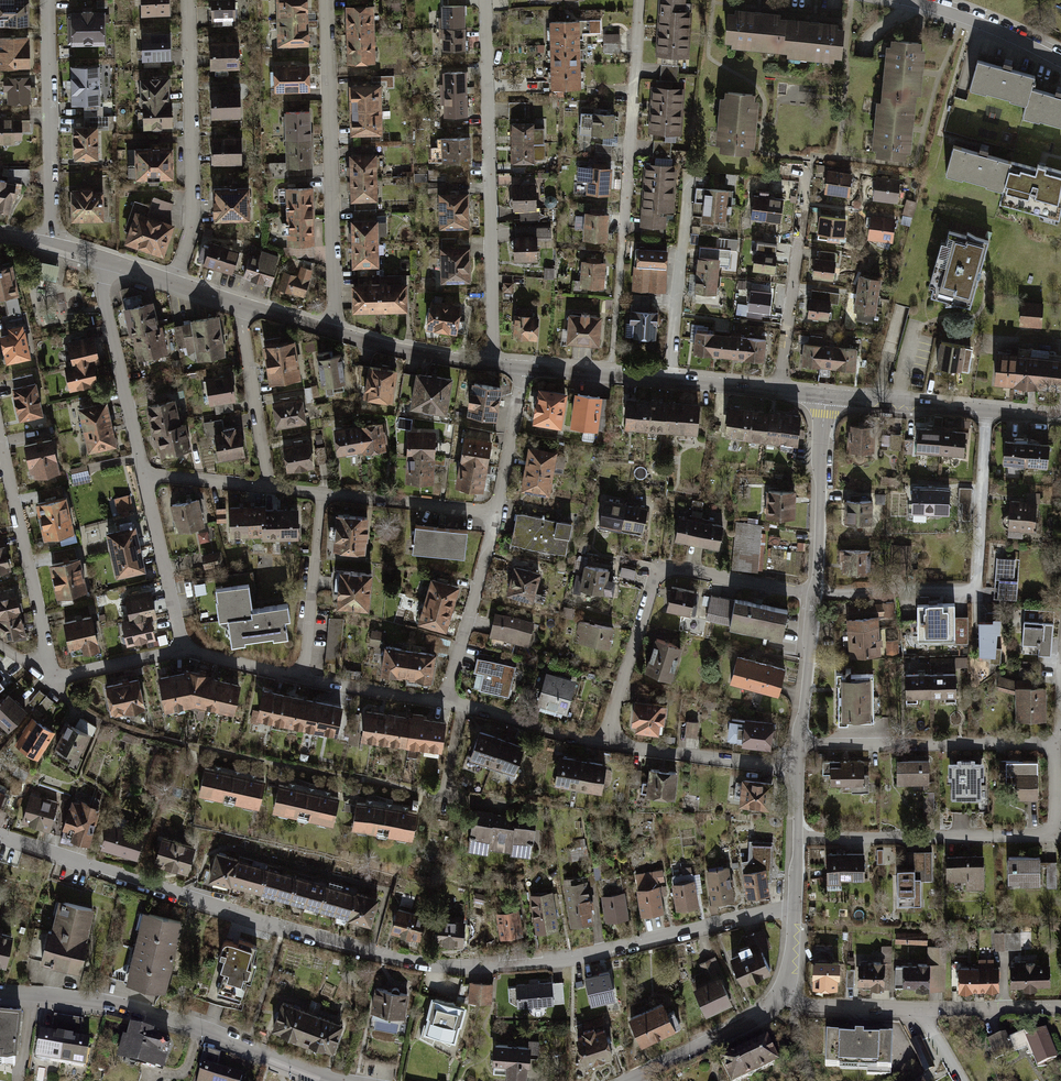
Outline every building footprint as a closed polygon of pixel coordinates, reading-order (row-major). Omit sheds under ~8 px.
[(35,27),(35,0),(0,0),(0,27),(35,27)] [(145,16),(176,16),(176,0),(145,0),(145,16)] [(212,25),(243,24),(242,0),(211,0),(212,25)] [(282,49),(315,48),(314,0),(280,0),(282,49)] [(662,57),(694,58),(697,0),(666,0),(662,57)] [(447,4),(448,51),(472,50),(471,3),(447,4)] [(379,7),(350,8),(352,65),(381,64),(379,7)] [(730,12),(723,11),(722,41),(728,41),(728,46),(782,50),(782,57),(832,60),(833,55),(840,55),(842,28),(835,28),(835,20),(780,17),(781,10),(730,7),(730,12)] [(68,9),(70,44),(108,43),(107,8),(68,9)] [(590,20),(591,32),(603,31),(603,20),(590,20)] [(586,21),(555,21),(557,91),(588,90),(586,21)] [(146,32),(147,60),(176,59),(175,31),(146,32)] [(1,37),(2,70),(36,69),(35,53),(29,53),(28,36),(1,37)] [(244,42),(213,42),(214,72),(245,71),(244,42)] [(930,51),(930,44),(901,42),(901,49),(895,48),(891,103),(884,102),(881,152),(886,153),(885,161),(913,163),(913,155),(920,156),(924,101),(931,102),(935,51),(930,51)] [(974,55),(965,85),(1021,102),(1017,114),(1060,127),(1060,89),(1055,87),(1053,92),(1033,86),(1036,74),(1011,66),(1013,61),(1003,58),(1001,63),(974,55)] [(73,67),(75,108),(105,107),(103,66),(73,67)] [(315,67),(278,68),(279,94),(316,92),(315,67)] [(447,71),(448,118),(472,118),(471,71),(447,71)] [(33,77),(9,78),(10,104),(35,103),(33,77)] [(177,77),(147,78),(149,129),(178,129),(177,77)] [(384,84),(351,85),(353,136),(386,135),(384,84)] [(688,88),(656,86),(654,135),(685,137),(688,88)] [(245,90),(214,90),(214,120),(246,119),(245,90)] [(762,97),(731,94),(731,101),(725,101),(722,147),(728,147),(727,155),(755,157),(756,150),(762,150),(766,103),(762,103),(762,97)] [(511,116),(527,116),(527,103),(511,102),(511,116)] [(6,148),(6,144),(25,144),(24,137),(32,136),(31,111),(0,112),(0,148),(6,148)] [(315,111),(289,111),(291,173),(316,173),(315,111)] [(619,115),(594,113),(592,140),(617,142),(619,115)] [(537,123),(514,125),(518,168),(540,166),(537,123)] [(74,126),(75,162),(103,161),(102,125),(74,126)] [(248,135),(217,135),(218,165),(249,164),(248,135)] [(472,138),(441,138),(441,161),(472,161),(472,138)] [(979,151),(951,143),(943,174),(1001,190),(1009,160),(989,155),(990,149),(980,146),(979,151)] [(597,158),(613,158),(613,144),(597,144),(597,158)] [(177,146),(138,146),(138,181),(177,181),(177,146)] [(380,151),(354,152),(356,204),(382,202),(380,151)] [(1009,160),(998,201),(1059,217),(1060,207),(1060,169),(1037,162),(1035,167),(1009,160)] [(646,165),(644,188),(675,190),(677,168),(646,165)] [(617,168),(578,167),(578,180),(591,181),(590,197),(616,198),(617,168)] [(859,171),(831,169),(829,196),(857,198),(859,171)] [(906,179),(878,176),(876,203),(904,205),(906,179)] [(0,177),(0,211),(20,214),(26,181),(0,177)] [(737,185),(708,184),(705,225),(735,227),(737,185)] [(253,185),(218,185),(218,221),(254,221),(253,185)] [(543,185),(517,186),(518,212),(544,211),(543,185)] [(318,187),(290,188),(292,247),(320,246),(318,187)] [(640,233),(662,235),(664,211),(673,211),(675,190),(644,188),(640,233)] [(79,191),(73,192),(74,225),(110,223),(109,190),(79,191)] [(474,192),(445,193),(445,230),(475,229),(474,192)] [(783,199),(755,196),(752,219),(780,223),(783,199)] [(155,210),(172,213),(175,201),(157,198),(155,210)] [(135,211),(124,245),(169,260),(181,226),(135,211)] [(614,215),(590,213),(588,242),(612,243),(614,215)] [(850,242),(853,219),(822,215),(820,239),(850,242)] [(577,216),(577,227),(585,227),(585,216),(577,216)] [(902,218),(875,216),(872,243),(900,245),(902,218)] [(381,217),(355,218),(357,269),(383,268),(381,217)] [(556,243),(556,228),(518,229),(519,266),(546,265),(546,244),(556,243)] [(970,237),(954,232),(938,283),(947,286),(945,291),(952,293),(950,297),(977,305),(995,249),(988,247),(990,239),(972,233),(970,237)] [(474,235),(445,235),(446,285),(475,284),(474,235)] [(243,252),(211,239),(202,263),(234,276),(243,252)] [(263,259),(252,255),(244,278),(274,288),(285,255),(267,249),(263,259)] [(636,250),(633,290),(664,292),(667,252),(636,250)] [(785,256),(760,253),(758,274),(782,277),(785,256)] [(727,259),(702,258),(700,298),(725,300),(727,259)] [(844,261),(820,258),(818,281),(841,283),(844,261)] [(59,266),(34,260),(30,275),(56,281),(59,266)] [(611,263),(586,262),(586,280),(577,280),(577,290),(610,291),(611,263)] [(317,268),(302,264),(300,273),(293,271),(287,292),(309,298),(317,268)] [(10,316),(26,313),(17,267),(0,271),(0,304),(7,302),(10,316)] [(880,279),(860,276),(855,311),(859,312),(858,320),(872,322),(874,314),(875,314),(880,279)] [(412,281),(357,284),(358,314),(414,312),(412,281)] [(780,294),(755,291),(753,312),(777,315),(780,294)] [(839,301),(815,298),(812,321),(836,323),(839,301)] [(158,303),(127,309),(132,338),(140,337),(145,365),(177,360),(171,331),(163,333),(158,303)] [(1048,303),(1023,304),(1023,328),(1049,328),(1048,303)] [(469,307),(433,304),(431,332),(467,335),(469,307)] [(664,311),(634,309),(632,343),(663,345),(664,311)] [(608,314),(572,313),(572,347),(607,348),(608,314)] [(194,324),(177,327),(180,347),(189,345),(190,352),(199,350),(201,362),(229,358),(223,315),(193,320),(194,324)] [(546,316),(518,317),(519,346),(546,345),(546,316)] [(16,333),(4,335),(12,367),(36,361),(28,323),(15,326),(16,333)] [(773,342),(699,334),(696,358),(771,366),(773,342)] [(103,339),(73,344),(77,366),(69,368),(74,395),(107,389),(102,364),(108,363),(103,339)] [(302,343),(269,346),(274,387),(307,383),(302,343)] [(942,370),(968,373),(970,346),(944,343),(942,370)] [(857,350),(806,345),(804,366),(855,371),(857,350)] [(996,354),(994,384),(1060,389),(1060,357),(996,354)] [(346,357),(319,361),(322,390),(350,387),(346,357)] [(405,373),(378,368),(376,376),(371,375),(369,390),(374,391),(372,402),(398,406),(405,373)] [(238,400),(234,374),(210,377),(214,405),(217,404),(218,413),(237,410),(235,401),(238,400)] [(459,382),(422,375),(415,412),(453,419),(459,382)] [(51,419),(43,382),(16,388),(24,424),(51,419)] [(510,390),(479,383),(471,417),(503,424),(510,390)] [(575,396),(541,394),(539,428),(573,430),(575,396)] [(309,395),(274,401),(278,430),(313,424),(309,395)] [(606,399),(579,397),(577,431),(604,433),(606,399)] [(179,398),(149,403),(154,432),(162,431),(167,460),(198,454),(193,426),(185,427),(179,398)] [(697,431),(699,405),(629,400),(627,425),(697,431)] [(89,453),(115,447),(106,405),(80,411),(89,453)] [(796,443),(800,417),(730,409),(727,435),(796,443)] [(227,431),(225,419),(206,423),(209,438),(219,436),(224,462),(249,457),(243,428),(227,431)] [(366,428),(339,430),(341,456),(371,454),(371,462),(394,460),(390,420),(366,423),(366,428)] [(881,427),(851,426),(850,454),(880,455),(881,427)] [(923,429),(922,454),(970,456),(971,431),(923,429)] [(444,433),(415,431),(412,484),(441,486),(444,433)] [(903,449),(903,434),(892,434),(892,449),(903,449)] [(285,442),(291,473),(319,467),(318,464),(331,461),(327,443),(315,446),(313,436),(285,442)] [(498,444),(468,438),(458,489),(489,495),(498,444)] [(37,484),(68,476),(59,439),(28,447),(37,484)] [(1057,444),(1008,443),(1007,468),(1056,470),(1057,444)] [(564,451),(533,447),(527,495),(558,498),(564,451)] [(73,482),(92,479),(89,465),(71,468),(73,482)] [(915,487),(914,514),(955,515),(956,488),(915,487)] [(773,490),(771,519),(802,521),(804,492),(773,490)] [(134,493),(110,497),(115,519),(138,515),(134,493)] [(73,496),(41,503),(50,543),(82,536),(73,496)] [(1044,499),(1014,496),(1010,535),(1040,538),(1044,499)] [(205,497),(174,502),(180,537),(210,532),(205,497)] [(878,500),(845,499),(845,535),(878,535),(878,500)] [(652,535),(657,511),(608,502),(604,526),(652,535)] [(233,506),(234,537),(267,536),(267,541),(302,539),(301,508),(270,509),(269,504),(233,506)] [(338,512),(337,552),(373,553),(374,513),(338,512)] [(581,523),(519,514),(514,547),(576,557),(581,523)] [(726,550),(730,527),(681,518),(677,542),(726,550)] [(770,525),(740,522),(736,570),(767,572),(770,525)] [(464,560),(467,531),(416,526),(413,555),(464,560)] [(134,528),(108,534),(118,578),(144,572),(134,528)] [(17,574),(12,544),(0,547),(0,577),(17,574)] [(56,551),(59,561),(79,557),(77,546),(56,551)] [(872,548),(842,549),(843,574),(872,573),(872,548)] [(221,551),(203,556),(206,566),(224,561),(221,551)] [(623,561),(590,556),(584,599),(617,604),(623,561)] [(56,566),(64,601),(95,594),(87,559),(56,566)] [(1023,560),(997,560),(996,606),(1021,607),(1023,560)] [(624,566),(622,576),(635,579),(637,569),(624,566)] [(372,574),(337,571),(334,595),(339,595),(338,606),(368,609),(372,574)] [(515,576),(514,603),(543,603),(543,576),(515,576)] [(458,587),(432,580),(420,624),(446,631),(458,587)] [(256,584),(219,588),(222,623),(236,621),(238,645),(296,639),(293,608),(258,611),(256,584)] [(678,586),(671,611),(696,618),(703,593),(678,586)] [(6,643),(32,638),(22,587),(0,591),(0,611),(6,643)] [(162,618),(156,589),(129,594),(135,621),(128,622),(134,647),(162,641),(157,619),(162,618)] [(737,599),(712,595),(708,618),(734,622),(733,632),(788,641),(793,608),(737,599)] [(957,602),(920,603),(921,641),(958,640),(957,602)] [(894,603),(848,608),(850,631),(881,628),(879,615),(895,613),(894,603)] [(578,619),(578,605),(562,604),(561,618),(578,619)] [(493,638),(535,645),(539,620),(497,613),(493,638)] [(101,618),(71,624),(76,654),(107,648),(101,618)] [(995,618),(995,621),(980,622),(984,660),(999,659),(1001,618),(995,618)] [(344,620),(330,619),(326,663),(340,664),(344,620)] [(1026,654),(1054,656),(1056,623),(1027,621),(1026,654)] [(620,628),(585,623),(582,646),(617,650),(620,628)] [(881,628),(850,631),(852,653),(883,650),(881,628)] [(373,645),(386,645),(386,631),(373,631),(373,645)] [(644,676),(676,689),(692,650),(661,637),(644,676)] [(900,653),(900,639),(888,640),(888,653),(900,653)] [(435,653),(387,646),(383,676),(430,683),(435,653)] [(494,657),(480,654),(476,671),(484,673),(480,689),(509,696),(516,667),(493,662),(494,657)] [(739,655),(732,681),(757,688),(764,662),(739,655)] [(968,658),(955,659),(955,667),(968,667),(968,658)] [(790,669),(764,662),(757,688),(783,694),(790,669)] [(174,713),(201,707),(238,715),(246,682),(194,671),(166,677),(174,713)] [(572,720),(583,679),(554,672),(543,713),(572,720)] [(911,673),(911,695),(936,695),(936,673),(911,673)] [(962,695),(962,673),(936,673),(936,695),(962,695)] [(875,677),(845,677),(845,719),(876,719),(875,677)] [(139,678),(106,686),(111,712),(125,709),(125,713),(145,708),(139,678)] [(1001,687),(1020,692),(1020,719),(1050,719),(1049,688),(1036,688),(1036,683),(1021,683),(1003,678),(1001,687)] [(39,690),(31,704),(47,712),(55,698),(39,690)] [(310,700),(267,691),(261,721),(304,730),(345,738),(351,708),(310,700)] [(10,730),(27,713),(9,696),(0,705),(0,721),(10,730)] [(636,734),(670,736),(671,702),(637,701),(636,734)] [(450,724),(371,714),(367,743),(446,754),(450,724)] [(777,748),(779,719),(747,717),(747,721),(730,720),(729,741),(747,742),(747,746),(777,748)] [(21,745),(42,759),(58,734),(37,720),(21,745)] [(698,736),(699,722),(688,721),(687,735),(698,736)] [(93,731),(67,722),(55,756),(81,765),(93,731)] [(533,748),(485,732),(475,761),(523,777),(533,748)] [(1002,757),(1003,773),(1021,772),(1023,800),(1045,798),(1042,754),(1002,757)] [(613,766),(564,757),(559,786),(607,795),(613,766)] [(843,766),(833,766),(833,784),(871,785),(872,758),(843,757),(843,766)] [(979,763),(978,757),(964,757),(964,763),(953,763),(954,778),(958,778),(958,799),(983,798),(983,779),(987,779),(987,763),(979,763)] [(900,784),(935,783),(934,759),(899,760),(900,784)] [(687,769),(651,766),(649,803),(685,806),(687,769)] [(269,779),(208,767),(203,795),(264,808),(269,779)] [(779,780),(744,778),(742,811),(776,814),(779,780)] [(342,797),(281,784),(275,813),(337,825),(342,797)] [(0,788),(0,816),(3,818),(12,793),(0,788)] [(56,831),(65,801),(33,791),(24,821),(56,831)] [(64,834),(95,843),(106,809),(74,799),(64,834)] [(419,815),(358,803),(352,831),(413,843),(419,815)] [(542,860),(545,831),(476,825),(474,854),(542,860)] [(143,858),(149,839),(112,827),(106,846),(143,858)] [(200,846),(167,836),(160,863),(193,872),(200,846)] [(769,897),(767,878),(770,879),(772,843),(752,843),(752,861),(742,863),(748,899),(769,897)] [(929,848),(909,849),(909,864),(900,864),(900,893),(923,892),(923,878),(930,878),(929,848)] [(378,925),(386,896),(221,852),(213,880),(378,925)] [(867,853),(828,857),(831,890),(848,888),(847,882),(870,880),(867,853)] [(950,882),(974,881),(974,888),(989,888),(987,854),(949,855),(950,882)] [(1059,858),(1011,857),(1011,887),(1059,887),(1059,858)] [(732,867),(708,870),(711,904),(736,901),(732,867)] [(699,878),(675,882),(680,913),(704,908),(699,878)] [(595,879),(566,885),(575,929),(604,924),(595,879)] [(639,887),(645,918),(671,912),(665,882),(639,887)] [(562,892),(535,897),(542,937),(569,933),(562,892)] [(604,897),(609,923),(634,919),(628,893),(604,897)] [(99,909),(61,901),(47,964),(84,973),(99,909)] [(400,906),(393,934),(428,943),(435,915),(400,906)] [(509,941),(531,938),(527,911),(505,914),(509,941)] [(185,921),(142,913),(129,984),(171,992),(185,921)] [(472,949),(474,922),(448,919),(445,946),(472,949)] [(895,931),(896,944),(930,943),(930,930),(895,931)] [(1020,932),(995,933),(996,952),(1021,950),(1020,932)] [(12,969),(18,936),(0,933),(0,967),(12,969)] [(758,940),(728,954),(743,986),(774,972),(758,940)] [(252,964),(256,947),(232,941),(218,1000),(249,1007),(259,966),(252,964)] [(818,950),(819,965),(844,964),(844,949),(818,950)] [(889,960),(860,960),(860,986),(874,986),(874,992),(885,992),(885,986),(889,986),(889,960)] [(904,989),(934,989),(934,961),(904,961),(904,964),(897,964),(896,983),(904,983),(904,989)] [(1011,962),(1012,986),(1054,985),(1053,961),(1011,962)] [(847,981),(847,964),(844,964),(819,965),(816,965),(816,979),(820,979),(820,990),(842,989),(842,981),(847,981)] [(1001,993),(1002,965),(955,965),(955,993),(1001,993)] [(856,986),(856,969),(849,968),(848,986),(856,986)] [(559,970),(523,970),(524,1008),(567,1007),(567,983),(559,983),(559,970)] [(609,970),(585,976),(591,1004),(616,998),(609,970)] [(693,986),(708,1016),(735,1002),(720,973),(693,986)] [(499,985),(475,983),(473,1004),(498,1004),(499,985)] [(409,1025),(414,992),(376,986),(371,1019),(409,1025)] [(283,992),(270,1030),(340,1053),(352,1015),(283,992)] [(463,1041),(473,1004),(435,994),(417,1042),(455,1059),(463,1041)] [(633,1019),(648,1050),(685,1032),(671,1001),(633,1019)] [(40,1031),(36,1068),(95,1074),(98,1038),(81,1036),(83,1017),(60,1015),(58,1033),(40,1031)] [(27,1070),(33,1024),(4,1020),(3,1028),(0,1028),(0,1067),(27,1070)] [(125,1066),(171,1077),(177,1053),(155,1047),(159,1031),(135,1025),(125,1066)] [(610,1025),(579,1037),(592,1070),(622,1058),(610,1025)] [(889,1031),(822,1030),(821,1071),(888,1073),(889,1031)] [(1027,1039),(1040,1070),(1060,1061),(1060,1060),(1048,1030),(1027,1039)] [(1007,1031),(985,1041),(995,1063),(1017,1053),(1007,1031)] [(498,1035),(498,1068),(512,1068),(512,1080),(542,1080),(542,1072),(548,1072),(548,1035),(498,1035)] [(733,1080),(760,1080),(787,1068),(773,1039),(724,1063),(733,1080)] [(249,1075),(206,1062),(200,1080),(248,1080),(249,1075)]
